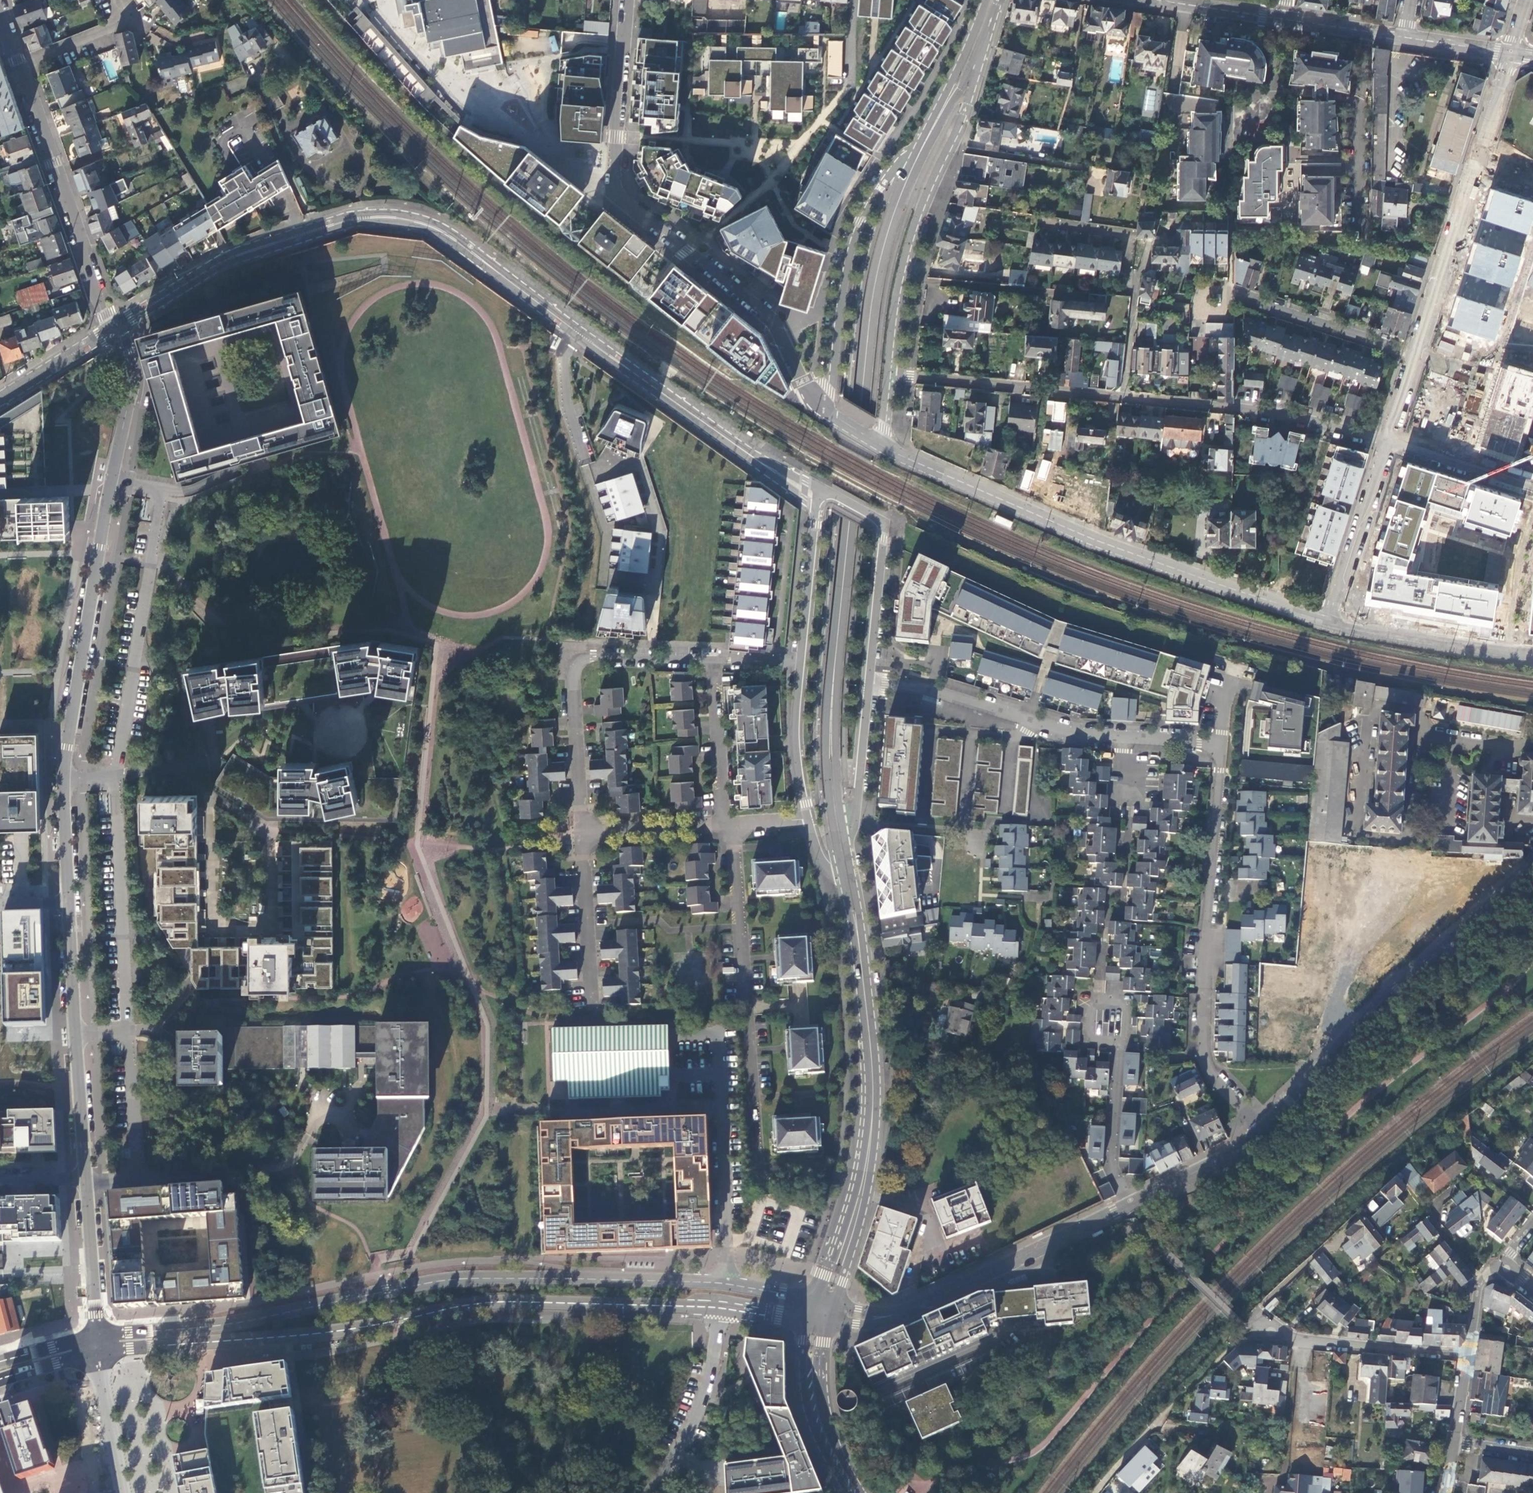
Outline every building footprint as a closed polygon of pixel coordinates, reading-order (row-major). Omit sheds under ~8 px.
[(22,26),(47,17),(41,0),(28,0),(15,5),(22,26)] [(182,0),(157,0),(156,0),(175,23),(190,11),(182,0)] [(405,28),(415,26),(418,25),(419,32),(422,32),(422,33),(426,32),(428,41),(443,38),(446,56),(461,52),(465,70),(472,69),(494,65),(503,63),(495,25),(494,16),(490,0),(399,0),(405,28)] [(722,33),(726,33),(744,33),(745,20),(706,20),(705,17),(706,0),(693,0),(690,33),(722,33)] [(775,13),(786,14),(787,2),(801,4),(801,0),(776,0),(775,13)] [(873,149),(883,134),(878,131),(881,128),(888,132),(898,116),(896,114),(899,109),(901,110),(911,95),(909,92),(912,87),(915,88),(925,72),(923,70),(926,64),(929,66),(939,50),(937,47),(940,42),(942,43),(952,28),(950,25),(963,4),(956,0),(926,0),(922,5),(920,4),(909,20),(912,22),(909,27),(906,26),(896,42),(899,44),(895,50),(892,48),(882,64),(885,67),(881,72),(878,70),(869,86),(871,89),(868,94),(865,92),(855,108),(857,111),(845,132),(873,149)] [(894,0),(859,0),(859,11),(871,12),(870,17),(879,17),(880,12),(893,13),(894,0)] [(1010,2),(1014,2),(1012,20),(1036,23),(1038,0),(1011,0),(1010,2)] [(1078,3),(1056,0),(1053,23),(1074,26),(1078,3)] [(1298,6),(1325,10),(1327,0),(1299,0),(1298,6)] [(1360,16),(1367,17),(1369,3),(1370,0),(1349,0),(1348,2),(1362,5),(1360,16)] [(1376,18),(1392,20),(1396,0),(1379,0),(1376,18)] [(1424,14),(1436,16),(1437,12),(1449,14),(1451,0),(1426,0),(1424,14)] [(1501,28),(1506,12),(1499,9),(1486,5),(1477,33),(1490,35),(1501,28)] [(1108,8),(1092,6),(1091,17),(1085,17),(1083,30),(1088,31),(1095,32),(1095,30),(1104,32),(1108,8)] [(437,98),(357,7),(345,19),(425,109),(437,98)] [(1108,8),(1104,32),(1114,33),(1113,34),(1126,36),(1128,23),(1123,22),(1124,10),(1108,8)] [(1141,13),(1133,12),(1131,26),(1139,27),(1141,13)] [(237,22),(228,28),(241,60),(260,49),(262,52),(267,49),(265,46),(274,41),(267,30),(266,30),(263,24),(260,25),(255,16),(247,21),(252,29),(244,34),(237,22)] [(1451,29),(1459,30),(1463,17),(1454,16),(1451,29)] [(48,21),(47,17),(22,26),(24,31),(46,22),(48,21)] [(609,34),(609,22),(584,20),(583,27),(583,32),(609,34)] [(30,39),(34,51),(53,43),(46,22),(24,31),(27,40),(30,39)] [(799,27),(798,33),(814,34),(817,34),(818,23),(805,22),(805,26),(799,26),(799,27)] [(158,26),(155,32),(166,38),(169,32),(158,26)] [(638,36),(642,37),(641,49),(646,49),(642,100),(645,100),(644,107),(641,107),(640,121),(653,123),(660,124),(659,130),(678,129),(680,103),(677,102),(680,79),(675,78),(677,56),(678,40),(651,38),(652,28),(639,27),(638,36)] [(521,28),(520,34),(537,38),(538,32),(521,28)] [(1095,32),(1088,31),(1087,38),(1088,40),(1103,42),(1104,32),(1095,30),(1095,32)] [(140,60),(133,31),(117,36),(123,64),(140,60)] [(574,41),(574,31),(562,31),(562,41),(574,41)] [(607,46),(608,35),(581,33),(580,44),(607,46)] [(156,45),(161,40),(155,34),(150,38),(156,45)] [(555,35),(548,37),(552,52),(558,51),(555,35)] [(1144,62),(1143,67),(1165,71),(1170,41),(1161,40),(1161,42),(1148,40),(1149,37),(1138,35),(1134,56),(1135,56),(1134,60),(1144,62)] [(442,57),(446,56),(443,38),(428,41),(430,49),(440,46),(442,57)] [(771,60),(770,109),(786,109),(786,111),(802,112),(802,110),(813,110),(813,95),(802,95),(803,61),(822,62),(822,46),(818,46),(818,40),(814,40),(814,48),(798,48),(798,61),(776,61),(776,47),(761,47),(761,39),(752,39),(752,47),(737,46),(736,59),(726,59),(726,38),(722,38),(721,46),(710,46),(709,94),(725,94),(725,96),(741,96),(741,94),(751,94),(752,80),(741,79),(742,60),(771,60)] [(1246,41),(1230,38),(1229,44),(1214,41),(1213,43),(1202,42),(1200,53),(1198,52),(1193,83),(1221,88),(1225,73),(1248,76),(1247,80),(1263,82),(1263,79),(1264,68),(1266,59),(1264,59),(1263,56),(1262,54),(1261,52),(1259,49),(1256,47),(1255,46),(1253,45),(1252,44),(1247,42),(1246,41)] [(216,40),(186,47),(187,51),(191,66),(220,59),(216,40)] [(828,77),(842,77),(842,41),(828,41),(828,77)] [(1024,54),(1004,48),(998,68),(1018,74),(1024,54)] [(1389,50),(1373,48),(1372,72),(1373,72),(1372,178),(1384,180),(1387,76),(1385,75),(1389,50)] [(162,78),(192,71),(191,66),(187,51),(158,58),(162,78)] [(1350,73),(1351,63),(1337,59),(1338,55),(1314,51),(1312,55),(1301,53),(1297,55),(1293,82),(1309,85),(1309,81),(1317,82),(1316,101),(1301,101),(1301,116),(1301,132),(1307,133),(1306,147),(1336,148),(1336,101),(1328,101),(1328,87),(1342,90),(1347,91),(1350,73)] [(601,55),(588,54),(566,58),(562,116),(568,116),(566,138),(599,140),(601,114),(604,114),(605,104),(598,103),(600,76),(601,55)] [(25,128),(9,81),(0,55),(0,120),(5,135),(25,128)] [(49,72),(63,107),(87,98),(83,88),(80,89),(71,64),(49,72)] [(494,65),(472,69),(472,73),(495,69),(494,65)] [(1055,76),(1040,74),(1038,80),(1057,83),(1071,86),(1073,74),(1058,72),(1057,81),(1055,80),(1055,76)] [(1485,80),(1461,72),(1449,109),(1447,109),(1430,165),(1455,173),(1473,117),(1485,80)] [(178,82),(180,92),(190,90),(188,80),(178,82)] [(996,110),(1017,116),(1025,89),(1004,83),(996,110)] [(1145,89),(1143,116),(1153,117),(1156,90),(1145,89)] [(266,96),(271,112),(285,104),(276,90),(266,96)] [(69,116),(74,130),(75,129),(94,122),(96,121),(87,98),(63,107),(67,117),(69,116)] [(154,113),(147,102),(134,107),(134,108),(123,112),(137,146),(148,141),(146,136),(144,131),(146,129),(142,118),(154,113)] [(1219,154),(1219,114),(1195,113),(1194,129),(1190,128),(1190,155),(1182,155),(1180,157),(1179,199),(1205,200),(1206,176),(1213,176),(1214,161),(1214,160),(1208,160),(1208,153),(1219,154)] [(296,133),(309,154),(318,149),(319,150),(324,152),(330,148),(331,143),(330,142),(339,137),(326,115),(296,133)] [(998,142),(1001,123),(980,119),(978,131),(982,131),(981,140),(986,141),(985,150),(998,152),(999,142),(998,142)] [(101,139),(94,122),(75,129),(80,142),(77,144),(81,155),(92,151),(93,151),(102,148),(98,140),(101,139)] [(1061,122),(1058,131),(1069,133),(1070,124),(1061,122)] [(561,224),(585,193),(525,145),(482,135),(461,124),(455,135),(489,167),(561,224)] [(156,138),(161,136),(166,134),(161,126),(152,132),(156,138)] [(1114,140),(1115,130),(1089,126),(1087,136),(1114,140)] [(156,138),(152,132),(146,136),(148,141),(156,138)] [(867,151),(836,132),(811,174),(800,209),(831,227),(838,204),(867,151)] [(167,145),(171,143),(166,134),(161,136),(167,145)] [(14,163),(35,156),(28,135),(6,143),(12,164),(14,163)] [(98,140),(102,148),(110,145),(106,137),(101,139),(98,140)] [(653,189),(720,215),(742,196),(738,187),(720,180),(721,177),(706,170),(704,174),(691,169),(678,147),(673,150),(671,146),(640,144),(638,163),(653,189)] [(1283,167),(1283,146),(1271,146),(1265,147),(1260,150),(1259,153),(1258,154),(1258,161),(1253,162),(1249,161),(1249,177),(1245,177),(1244,200),(1240,199),(1239,212),(1240,216),(1269,216),(1269,208),(1269,200),(1274,200),(1277,197),(1277,193),(1278,170),(1282,169),(1283,167)] [(1027,162),(965,153),(962,174),(976,176),(975,178),(985,180),(986,172),(990,173),(988,185),(990,185),(1023,190),(1027,162)] [(1219,161),(1219,154),(1208,153),(1208,160),(1214,160),(1214,161),(1219,161)] [(38,164),(35,156),(14,163),(17,171),(38,164)] [(248,205),(252,203),(255,206),(281,191),(278,187),(281,185),(288,180),(279,158),(269,164),(259,170),(261,173),(254,177),(246,164),(242,166),(220,180),(228,192),(222,196),(220,194),(206,203),(207,205),(219,228),(250,209),(248,205)] [(72,170),(80,194),(92,189),(104,185),(96,161),(72,170)] [(4,183),(18,183),(24,181),(28,190),(45,184),(38,164),(17,171),(14,163),(12,164),(0,168),(0,171),(4,183)] [(1130,172),(1109,168),(1105,192),(1126,196),(1130,172)] [(190,187),(196,184),(191,175),(184,178),(190,187)] [(131,188),(127,176),(104,185),(92,189),(100,211),(108,207),(115,204),(122,200),(120,193),(131,188)] [(1334,178),(1305,177),(1305,192),(1302,192),(1301,204),(1310,204),(1311,208),(1301,207),(1301,208),(1302,208),(1302,223),(1334,223),(1334,178)] [(1413,184),(1406,183),(1405,190),(1395,188),(1385,187),(1386,180),(1384,180),(1372,178),(1371,189),(1370,189),(1369,228),(1397,231),(1398,216),(1405,216),(1408,190),(1413,191),(1413,184)] [(987,208),(990,185),(988,185),(956,180),(955,192),(960,193),(958,204),(966,205),(977,207),(987,208)] [(1396,181),(1395,188),(1405,190),(1406,183),(1396,181)] [(29,214),(53,206),(45,184),(28,190),(22,192),(29,214)] [(1495,341),(1519,270),(1532,224),(1532,202),(1490,188),(1447,325),(1495,341)] [(1080,221),(1088,222),(1092,195),(1084,194),(1084,199),(1080,221)] [(115,204),(108,207),(112,219),(119,217),(115,204)] [(728,241),(784,286),(781,300),(808,309),(826,251),(784,238),(767,204),(721,227),(728,241)] [(174,225),(187,247),(219,228),(207,205),(174,225)] [(947,212),(941,232),(964,239),(968,227),(972,228),(977,207),(966,205),(962,217),(947,212)] [(55,213),(53,206),(29,214),(13,220),(21,245),(41,238),(62,231),(56,215),(43,220),(42,217),(55,213)] [(88,216),(96,238),(102,235),(115,228),(112,219),(108,207),(100,211),(88,216)] [(580,240),(629,282),(656,250),(606,209),(580,240)] [(1155,235),(1154,212),(1139,212),(1136,236),(1137,240),(1139,240),(1139,236),(1155,235)] [(1177,214),(1177,212),(1171,212),(1163,225),(1168,228),(1177,214)] [(123,224),(126,229),(135,225),(132,220),(123,224)] [(189,250),(187,247),(174,225),(172,222),(164,227),(166,231),(161,235),(158,231),(145,239),(162,267),(189,250)] [(115,228),(102,235),(111,251),(128,242),(119,226),(115,228)] [(1184,229),(1177,229),(1177,237),(1190,238),(1190,229),(1184,229)] [(1228,230),(1190,229),(1190,238),(1190,254),(1190,263),(1228,263),(1228,230)] [(1236,229),(1236,235),(1248,237),(1250,231),(1236,229)] [(48,258),(69,251),(62,231),(41,238),(48,258)] [(220,232),(206,236),(210,248),(224,244),(220,232)] [(941,232),(937,244),(945,246),(940,263),(945,265),(945,266),(957,270),(976,272),(977,261),(960,259),(966,239),(964,239),(941,232)] [(1190,254),(1190,238),(1177,237),(1177,247),(1178,247),(1178,252),(1178,254),(1190,254)] [(1044,240),(1033,238),(1029,261),(1052,264),(1052,263),(1055,243),(1044,242),(1044,240)] [(1055,240),(1055,243),(1052,263),(1074,266),(1074,265),(1077,244),(1064,243),(1064,242),(1055,240)] [(1077,243),(1077,244),(1074,265),(1097,268),(1097,267),(1099,248),(1086,246),(1086,244),(1077,243)] [(1177,262),(1177,272),(1190,273),(1190,263),(1190,254),(1178,254),(1178,252),(1178,247),(1177,247),(1153,246),(1152,251),(1152,257),(1152,262),(1177,262)] [(1097,267),(1119,271),(1122,251),(1107,249),(1108,248),(1099,247),(1099,248),(1097,267)] [(1308,280),(1312,282),(1320,256),(1303,251),(1291,282),(1298,284),(1301,277),(1308,279),(1308,280)] [(1320,256),(1312,282),(1321,285),(1325,283),(1326,281),(1331,283),(1332,279),(1337,261),(1328,258),(1330,254),(1324,252),(1323,257),(1320,256)] [(1377,269),(1380,256),(1364,253),(1361,264),(1377,269)] [(1426,265),(1429,258),(1413,255),(1411,262),(1426,265)] [(1236,256),(1236,272),(1245,275),(1250,261),(1236,257),(1236,256)] [(131,266),(141,283),(156,273),(147,257),(131,266)] [(30,271),(44,266),(42,258),(28,263),(30,271)] [(59,285),(78,279),(71,258),(52,265),(59,285)] [(1236,284),(1253,289),(1259,270),(1258,270),(1261,262),(1251,258),(1250,261),(1245,275),(1236,272),(1236,284)] [(1345,293),(1352,295),(1361,266),(1350,262),(1349,265),(1337,261),(1332,279),(1338,281),(1337,285),(1344,287),(1342,289),(1345,293)] [(1420,283),(1425,270),(1406,264),(1402,277),(1420,283)] [(125,292),(141,283),(131,266),(115,276),(125,292)] [(762,332),(675,266),(650,299),(783,398),(791,390),(762,332)] [(1009,270),(1008,284),(1025,286),(1027,271),(1009,270)] [(1150,304),(1151,298),(1156,299),(1159,289),(1153,287),(1155,279),(1155,277),(1156,271),(1152,271),(1149,270),(1144,274),(1144,275),(1142,276),(1139,295),(1141,296),(1140,302),(1150,304)] [(1402,277),(1380,270),(1376,284),(1389,289),(1390,286),(1399,289),(1393,307),(1411,313),(1420,283),(1402,277)] [(1162,273),(1156,271),(1155,277),(1155,279),(1153,287),(1159,289),(1162,273)] [(18,291),(24,307),(50,298),(44,282),(18,291)] [(179,481),(239,463),(341,434),(299,290),(137,336),(179,481)] [(945,315),(943,328),(945,328),(974,330),(989,332),(994,296),(989,292),(984,292),(980,294),(981,291),(973,290),(972,294),(970,302),(967,302),(965,303),(964,307),(967,309),(970,309),(968,318),(945,315)] [(1105,304),(1107,293),(1089,292),(1088,303),(1052,299),(1050,325),(1065,326),(1067,314),(1104,318),(1106,305),(1105,304)] [(78,301),(54,309),(56,315),(60,328),(84,320),(78,301)] [(1357,318),(1360,308),(1348,304),(1344,313),(1357,318)] [(1403,337),(1411,313),(1393,307),(1389,306),(1381,330),(1403,337)] [(13,322),(10,314),(0,317),(0,327),(13,322)] [(42,339),(62,333),(60,328),(56,315),(36,322),(37,324),(42,339)] [(1260,348),(1267,327),(1267,326),(1268,323),(1257,320),(1256,323),(1245,319),(1245,333),(1248,333),(1245,343),(1260,348)] [(1148,322),(1148,335),(1157,335),(1156,323),(1148,322)] [(1235,324),(1205,323),(1205,337),(1219,337),(1235,337),(1235,324)] [(24,351),(44,344),(42,339),(37,324),(24,329),(17,331),(18,335),(24,351)] [(1284,333),(1267,327),(1260,348),(1260,349),(1277,354),(1284,334),(1284,333)] [(972,347),(974,330),(945,328),(943,345),(972,347)] [(1291,336),(1284,334),(1277,354),(1276,356),(1293,362),(1294,359),(1301,337),(1297,335),(1297,337),(1291,335),(1291,336)] [(7,361),(25,355),(24,351),(18,335),(0,342),(7,361)] [(1057,338),(1026,335),(1025,355),(1055,358),(1057,338)] [(1193,337),(1193,352),(1205,352),(1205,337),(1193,337)] [(1219,337),(1218,367),(1234,368),(1235,337),(1219,337)] [(1309,339),(1301,337),(1294,359),(1310,364),(1317,343),(1318,340),(1310,337),(1309,339)] [(1077,371),(1080,340),(1067,338),(1065,370),(1077,371)] [(1094,341),(1094,349),(1111,351),(1110,360),(1107,360),(1102,377),(1107,377),(1105,390),(1111,390),(1120,382),(1125,343),(1094,341)] [(1335,348),(1336,346),(1326,343),(1325,345),(1317,343),(1310,364),(1310,366),(1327,372),(1328,370),(1335,348)] [(1138,350),(1132,349),(1130,357),(1130,365),(1130,370),(1138,370),(1138,373),(1141,374),(1143,376),(1146,374),(1148,374),(1148,372),(1155,372),(1155,369),(1154,369),(1156,351),(1149,350),(1149,347),(1138,347),(1138,350)] [(1162,351),(1156,351),(1154,369),(1155,369),(1155,372),(1161,372),(1161,375),(1164,375),(1166,377),(1168,376),(1171,376),(1171,373),(1178,373),(1179,352),(1172,351),(1172,348),(1162,348),(1162,351)] [(1343,375),(1351,350),(1343,348),(1342,351),(1335,348),(1328,370),(1343,375)] [(1361,353),(1351,350),(1343,375),(1343,376),(1361,382),(1368,358),(1367,358),(1367,359),(1360,356),(1361,353)] [(1376,388),(1382,367),(1375,364),(1376,361),(1368,358),(1361,382),(1360,383),(1376,388)] [(1218,401),(1234,402),(1234,394),(1234,368),(1218,367),(1218,401)] [(1518,460),(1532,420),(1532,377),(1503,368),(1478,446),(1518,460)] [(1069,386),(1082,387),(1083,376),(1083,372),(1077,371),(1065,370),(1065,373),(1064,379),(1069,379),(1069,386)] [(1252,383),(1253,371),(1244,370),(1244,382),(1252,383)] [(1263,371),(1253,371),(1252,383),(1263,383),(1263,371)] [(1286,385),(1289,374),(1283,371),(1279,383),(1286,385)] [(1052,384),(1069,386),(1069,379),(1064,379),(1065,373),(1053,373),(1052,384)] [(1297,376),(1289,374),(1286,385),(1293,388),(1297,376)] [(1090,388),(1091,377),(1083,376),(1082,387),(1090,388)] [(1319,396),(1323,383),(1316,381),(1312,393),(1319,396)] [(1330,386),(1323,383),(1319,396),(1326,398),(1330,386)] [(7,487),(7,479),(5,432),(2,432),(2,427),(43,402),(42,390),(0,416),(0,487),(7,487)] [(1482,391),(1467,390),(1464,417),(1479,419),(1482,391)] [(921,391),(920,411),(939,412),(940,393),(921,391)] [(1353,405),(1357,394),(1349,392),(1346,403),(1353,405)] [(1363,396),(1357,394),(1353,405),(1360,408),(1363,396)] [(1051,421),(1065,423),(1067,402),(1047,400),(1045,414),(1051,415),(1051,421)] [(988,447),(990,447),(994,407),(985,406),(985,403),(969,402),(965,441),(988,447)] [(1034,431),(1037,407),(1021,405),(1021,404),(1010,402),(1007,428),(1034,431)] [(609,441),(630,450),(631,444),(644,450),(646,430),(649,420),(647,417),(621,406),(619,406),(616,407),(610,419),(600,431),(611,436),(609,441)] [(920,411),(918,428),(939,434),(941,413),(939,412),(920,411)] [(1141,417),(1118,414),(1116,433),(1139,436),(1141,417)] [(1234,414),(1227,414),(1226,449),(1211,448),(1210,454),(1205,454),(1205,461),(1210,461),(1209,467),(1233,469),(1234,448),(1232,447),(1233,417),(1234,417),(1234,414)] [(1181,438),(1184,417),(1165,415),(1165,419),(1163,436),(1181,438)] [(1165,419),(1141,416),(1141,417),(1139,436),(1162,439),(1163,436),(1165,419)] [(1200,440),(1203,418),(1184,417),(1181,438),(1200,440)] [(1077,428),(1068,427),(1066,448),(1075,449),(1075,450),(1082,450),(1084,441),(1104,443),(1106,430),(1077,427),(1077,428)] [(1269,429),(1256,428),(1253,459),(1283,462),(1293,466),(1302,436),(1289,433),(1288,440),(1282,439),(1282,438),(1284,437),(1282,431),(1273,436),(1275,438),(1268,437),(1269,429)] [(1043,429),(1042,442),(1048,443),(1047,450),(1061,451),(1063,431),(1043,429)] [(1162,439),(1161,445),(1180,447),(1181,438),(1163,436),(1162,439)] [(1181,438),(1180,447),(1199,449),(1200,440),(1181,438)] [(1351,502),(1366,455),(1364,452),(1356,450),(1339,445),(1325,494),(1331,496),(1328,506),(1321,504),(1321,506),(1344,513),(1345,511),(1346,511),(1346,510),(1347,509),(1347,507),(1346,505),(1344,505),(1343,504),(1340,503),(1341,499),(1351,502)] [(1009,452),(990,447),(988,447),(982,472),(1002,477),(1009,452)] [(1042,459),(1036,478),(1046,481),(1051,462),(1042,459)] [(1517,508),(1520,497),(1408,462),(1374,570),(1370,592),(1367,592),(1366,606),(1493,630),(1499,585),(1418,570),(1410,569),(1430,514),(1456,522),(1464,527),(1508,540),(1517,508)] [(1019,488),(1028,491),(1034,471),(1026,469),(1019,488)] [(645,511),(633,472),(595,484),(597,492),(606,489),(608,494),(599,497),(601,504),(610,501),(612,506),(603,509),(605,517),(614,514),(616,520),(645,511)] [(764,654),(765,649),(758,649),(758,644),(772,646),(774,629),(767,628),(780,497),(760,482),(755,482),(746,481),(745,483),(744,496),(736,495),(735,503),(743,504),(743,510),(735,509),(734,516),(742,517),(741,523),(733,522),(732,530),(740,531),(740,537),(732,536),(731,543),(739,544),(739,550),(730,549),(730,557),(738,558),(737,563),(729,563),(728,570),(736,571),(736,577),(728,576),(727,584),(735,585),(735,591),(726,590),(726,597),(734,598),(733,604),(725,603),(724,611),(732,612),(732,618),(723,617),(723,624),(731,625),(728,650),(764,654)] [(70,537),(69,496),(55,497),(0,498),(0,539),(70,537)] [(1219,499),(1219,510),(1232,510),(1233,499),(1219,499)] [(1348,513),(1351,502),(1341,499),(1340,503),(1343,504),(1344,505),(1346,505),(1347,507),(1347,509),(1346,510),(1346,511),(1345,511),(1344,513),(1348,513)] [(1331,566),(1348,513),(1344,513),(1321,506),(1304,558),(1331,566)] [(1232,519),(1231,546),(1255,546),(1255,510),(1232,510),(1232,519)] [(1124,538),(1132,517),(1115,511),(1110,525),(1117,528),(1114,534),(1124,538)] [(996,516),(994,520),(1010,527),(1012,522),(996,516)] [(1124,538),(1134,541),(1137,535),(1143,537),(1148,523),(1132,517),(1124,538)] [(1208,519),(1208,546),(1231,546),(1232,519),(1208,519)] [(619,563),(618,570),(648,573),(652,532),(613,528),(612,536),(621,537),(621,542),(611,541),(610,549),(620,550),(620,555),(610,554),(609,562),(619,563)] [(1058,620),(919,556),(900,598),(894,641),(931,644),(934,611),(1042,659),(1058,620)] [(608,592),(598,627),(634,631),(634,626),(647,627),(645,597),(645,595),(643,594),(642,593),(619,591),(620,589),(618,586),(616,586),(612,586),(610,587),(609,589),(607,592),(608,592)] [(1160,653),(1065,626),(1055,662),(1148,692),(1160,653)] [(973,636),(951,634),(948,666),(971,667),(973,636)] [(382,650),(371,649),(372,641),(340,645),(346,685),(374,680),(373,675),(381,675),(380,682),(408,686),(414,647),(381,642),(382,650)] [(1040,664),(985,647),(978,674),(1032,691),(1040,664)] [(230,670),(222,671),(221,663),(191,668),(200,708),(228,702),(227,697),(233,696),(233,701),(261,699),(258,658),(228,662),(230,670)] [(1211,667),(1179,658),(1167,698),(1166,723),(1200,725),(1200,702),(1205,704),(1211,682),(1208,680),(1211,667)] [(1105,684),(1049,668),(1043,694),(1098,711),(1105,684)] [(694,672),(674,673),(674,681),(670,682),(670,691),(672,691),(673,699),(692,698),(691,681),(694,681),(694,672)] [(1306,694),(1254,681),(1249,701),(1272,706),(1271,721),(1266,720),(1264,737),(1269,738),(1269,750),(1285,751),(1284,756),(1301,757),(1305,708),(1310,708),(1311,700),(1305,698),(1306,694)] [(1374,685),(1358,682),(1354,704),(1371,708),(1372,700),(1374,685)] [(1372,700),(1425,710),(1428,695),(1374,685),(1372,700)] [(739,738),(768,736),(765,686),(736,688),(739,738)] [(623,697),(622,687),(600,689),(601,705),(593,705),(594,715),(602,714),(620,713),(620,706),(619,697),(623,697)] [(1136,697),(1113,695),(1112,720),(1136,722),(1136,697)] [(1458,707),(1456,722),(1521,729),(1523,714),(1458,707)] [(693,709),(673,710),(674,718),(672,718),(673,728),(677,728),(677,736),(697,735),(697,726),(694,726),(693,709)] [(1366,831),(1400,833),(1408,726),(1413,726),(1414,718),(1382,716),(1376,808),(1367,807),(1366,831)] [(535,727),(531,728),(531,737),(533,737),(533,746),(546,745),(553,744),(552,727),(555,727),(554,718),(535,719),(535,727)] [(906,722),(887,721),(880,808),(898,809),(898,815),(916,817),(923,729),(905,728),(906,722)] [(605,731),(606,750),(626,749),(627,749),(626,730),(622,730),(622,722),(602,723),(603,731),(605,731)] [(1338,742),(1340,723),(1319,733),(1309,841),(1340,844),(1348,743),(1338,742)] [(0,827),(40,826),(39,784),(38,731),(33,731),(8,732),(0,732),(0,824),(0,827)] [(963,742),(937,739),(936,758),(949,759),(948,762),(936,760),(932,802),(945,803),(945,805),(932,804),(931,818),(956,820),(959,782),(947,781),(947,778),(960,780),(963,742)] [(1004,746),(978,743),(976,763),(989,764),(989,767),(976,765),(974,790),(987,792),(987,794),(973,793),(972,806),(986,807),(985,810),(972,808),(971,821),(984,822),(985,814),(997,815),(999,801),(987,800),(987,798),(999,799),(1001,774),(989,772),(989,770),(1001,771),(1004,746)] [(1033,745),(1020,744),(1013,814),(1027,815),(1033,745)] [(698,745),(671,746),(672,754),(672,763),(669,763),(669,772),(692,771),(691,755),(698,755),(698,745)] [(1099,885),(1121,887),(1121,876),(1114,875),(1115,864),(1107,864),(1107,852),(1114,852),(1116,831),(1109,831),(1109,820),(1099,819),(1099,808),(1105,808),(1106,797),(1093,796),(1094,785),(1087,784),(1088,773),(1086,773),(1087,761),(1080,761),(1080,749),(1063,748),(1062,764),(1067,764),(1066,771),(1070,772),(1069,787),(1073,787),(1072,794),(1075,795),(1075,803),(1080,803),(1080,795),(1086,795),(1086,803),(1081,803),(1080,817),(1091,818),(1090,825),(1088,825),(1088,832),(1094,833),(1093,848),(1086,848),(1086,855),(1088,855),(1088,863),(1097,863),(1096,878),(1100,878),(1099,885)] [(626,749),(606,750),(606,756),(603,756),(604,759),(590,760),(590,769),(624,767),(624,759),(626,759),(626,749)] [(769,752),(739,754),(742,803),(772,802),(769,752)] [(530,764),(531,772),(565,770),(565,762),(551,762),(551,759),(547,759),(547,753),(528,754),(528,764),(530,764)] [(1431,852),(1485,854),(1502,855),(1503,844),(1495,844),(1499,792),(1516,793),(1516,788),(1521,788),(1519,814),(1532,815),(1532,756),(1525,755),(1525,760),(1522,760),(1521,760),(1520,761),(1519,762),(1519,763),(1519,765),(1520,766),(1522,766),(1524,766),(1523,782),(1501,780),(1501,779),(1475,777),(1469,842),(1453,841),(1453,837),(1432,836),(1431,852)] [(1313,767),(1242,761),(1241,772),(1253,773),(1252,778),(1277,780),(1277,775),(1300,777),(1299,782),(1312,784),(1313,767)] [(313,803),(314,794),(325,797),(328,807),(355,801),(346,762),(319,768),(318,764),(314,764),(313,763),(286,763),(286,777),(285,803),(313,803)] [(1190,767),(1172,766),(1171,776),(1164,776),(1163,798),(1170,799),(1169,810),(1163,810),(1163,803),(1150,801),(1149,809),(1152,809),(1151,818),(1158,819),(1157,833),(1146,832),(1145,843),(1138,843),(1138,853),(1145,854),(1144,864),(1136,864),(1136,876),(1127,875),(1127,886),(1134,887),(1132,909),(1125,909),(1125,920),(1146,921),(1146,914),(1150,914),(1152,892),(1153,892),(1154,884),(1148,883),(1149,877),(1157,877),(1158,870),(1163,870),(1164,862),(1161,862),(1162,855),(1158,855),(1158,848),(1163,849),(1164,833),(1175,834),(1176,818),(1172,818),(1172,811),(1178,811),(1178,819),(1182,819),(1183,811),(1187,812),(1188,804),(1190,804),(1190,796),(1184,796),(1185,781),(1190,782),(1191,774),(1189,774),(1190,767)] [(625,776),(624,767),(590,769),(591,777),(604,776),(605,780),(608,780),(608,786),(627,785),(627,775),(625,776)] [(1095,781),(1108,782),(1109,768),(1095,767),(1095,781)] [(565,779),(565,770),(531,772),(531,780),(529,781),(529,790),(549,789),(548,783),(552,783),(551,779),(565,779)] [(693,781),(670,782),(671,792),(674,792),(675,800),(675,808),(701,807),(701,797),(694,797),(693,781)] [(635,793),(635,785),(627,785),(608,786),(609,796),(616,796),(617,811),(639,810),(639,801),(635,801),(635,793)] [(529,790),(523,791),(523,799),(524,807),(520,807),(521,817),(543,816),(542,800),(549,800),(549,789),(529,790)] [(1266,806),(1266,792),(1241,792),(1241,805),(1237,805),(1237,823),(1241,823),(1241,837),(1247,837),(1247,845),(1250,845),(1250,859),(1244,859),(1244,872),(1239,872),(1239,880),(1265,880),(1265,872),(1268,872),(1268,858),(1274,858),(1274,845),(1273,845),(1273,837),(1266,837),(1266,824),(1264,824),(1264,806),(1266,806)] [(197,795),(144,796),(144,842),(157,842),(197,842),(197,795)] [(1132,831),(1146,832),(1147,817),(1132,816),(1132,831)] [(1003,892),(1027,893),(1027,881),(1025,881),(1025,870),(1024,870),(1025,860),(1022,859),(1023,849),(1026,849),(1026,836),(1024,836),(1025,828),(998,827),(998,836),(1001,836),(1001,849),(995,848),(995,858),(1001,858),(1001,870),(1000,870),(999,879),(1004,879),(1003,892)] [(872,838),(881,919),(905,915),(921,910),(912,834),(889,833),(872,838)] [(1511,837),(1511,845),(1522,845),(1522,847),(1530,847),(1532,846),(1532,839),(1511,837)] [(294,987),(333,986),(332,841),(291,841),(292,937),(281,937),(278,937),(251,937),(252,946),(248,946),(239,947),(236,947),(226,947),(223,947),(219,947),(210,947),(206,947),(198,947),(198,932),(198,927),(198,896),(198,891),(197,859),(197,855),(197,842),(157,842),(158,921),(194,982),(197,987),(251,987),(294,987)] [(708,844),(687,845),(688,863),(688,871),(685,872),(685,881),(708,880),(707,864),(714,864),(714,854),(709,854),(708,844)] [(1521,859),(1522,847),(1522,845),(1511,845),(1503,844),(1502,855),(1485,854),(1484,860),(1481,859),(1481,865),(1486,866),(1512,867),(1521,859)] [(639,859),(642,858),(642,848),(620,850),(620,865),(613,866),(613,876),(633,875),(639,875),(639,867),(639,859)] [(546,853),(523,855),(524,865),(527,865),(528,873),(528,880),(536,880),(554,879),(553,869),(546,869),(546,864),(546,853)] [(783,860),(753,862),(754,885),(756,885),(757,905),(792,903),(792,899),(801,899),(799,863),(790,864),(784,864),(783,860)] [(633,875),(613,876),(614,882),(610,882),(610,886),(597,886),(597,896),(631,894),(631,885),(633,885),(633,875)] [(554,879),(536,880),(536,891),(539,891),(539,899),(572,897),(572,888),(558,889),(558,885),(554,885),(554,879)] [(708,887),(686,889),(686,898),(690,898),(690,906),(691,914),(717,913),(717,903),(710,903),(708,887)] [(1038,1050),(1055,1051),(1055,1044),(1060,1044),(1060,1034),(1054,1034),(1054,1029),(1053,1029),(1053,1021),(1061,1021),(1061,1011),(1068,1011),(1069,1000),(1067,1000),(1067,988),(1074,989),(1075,977),(1087,978),(1088,968),(1095,968),(1096,945),(1090,945),(1090,934),(1096,934),(1096,923),(1102,923),(1103,912),(1097,912),(1098,901),(1103,901),(1104,890),(1083,889),(1083,896),(1079,896),(1078,911),(1082,911),(1081,918),(1078,918),(1077,933),(1072,932),(1072,940),(1070,939),(1069,948),(1075,948),(1074,962),(1068,962),(1068,970),(1070,970),(1069,977),(1054,976),(1053,984),(1049,983),(1048,1005),(1044,1005),(1043,1020),(1032,1019),(1031,1042),(1038,1042),(1038,1050)] [(631,894),(597,896),(598,904),(612,904),(612,907),(615,907),(616,913),(634,912),(634,901),(632,901),(631,894)] [(572,897),(539,899),(539,907),(537,908),(538,917),(556,916),(556,910),(559,909),(559,906),(573,905),(572,897)] [(411,912),(413,903),(404,901),(402,911),(411,912)] [(1216,995),(1215,1004),(1229,1004),(1229,1011),(1215,1011),(1215,1020),(1228,1020),(1228,1027),(1215,1027),(1215,1036),(1228,1036),(1228,1043),(1214,1043),(1214,1052),(1228,1052),(1227,1062),(1245,1063),(1247,966),(1241,966),(1241,941),(1254,942),(1254,939),(1263,939),(1263,933),(1275,933),(1275,931),(1284,931),(1285,906),(1276,905),(1276,910),(1263,909),(1263,912),(1255,912),(1255,917),(1242,917),(1242,930),(1226,930),(1225,995),(1216,995)] [(926,922),(939,920),(937,908),(924,910),(926,922)] [(6,1027),(46,1026),(44,974),(43,913),(3,914),(6,1027)] [(881,919),(882,934),(907,929),(905,915),(881,919)] [(1001,956),(1017,957),(1018,944),(1015,943),(1016,932),(1001,931),(1001,926),(995,926),(995,923),(986,922),(985,927),(972,926),(973,915),(964,915),(963,918),(952,917),(951,941),(963,942),(963,940),(972,941),(971,948),(984,949),(984,947),(993,948),(993,953),(1001,954),(1001,956)] [(556,916),(538,917),(538,928),(539,928),(540,936),(574,934),(574,925),(560,926),(560,922),(557,922),(556,916)] [(1122,956),(1121,967),(1133,968),(1133,980),(1125,979),(1125,990),(1145,992),(1145,984),(1149,984),(1150,969),(1140,968),(1140,953),(1137,952),(1137,946),(1133,945),(1134,931),(1130,930),(1130,923),(1110,922),(1109,932),(1117,933),(1115,955),(1122,956)] [(882,934),(884,947),(909,944),(921,943),(919,927),(907,929),(882,934)] [(638,930),(617,931),(617,938),(614,938),(614,941),(600,942),(600,951),(635,949),(634,941),(638,940),(638,930)] [(574,934),(540,936),(540,944),(538,944),(539,954),(558,953),(557,947),(561,946),(561,943),(575,942),(574,934)] [(776,959),(777,981),(805,979),(806,982),(813,982),(811,944),(807,945),(807,935),(778,937),(779,952),(775,953),(776,959)] [(924,943),(921,943),(909,944),(910,953),(925,951),(924,943)] [(635,949),(600,951),(601,959),(614,958),(615,961),(618,961),(618,968),(638,967),(640,967),(639,956),(635,957),(635,949)] [(558,953),(539,954),(539,965),(541,965),(541,973),(575,971),(575,962),(562,963),(561,960),(558,960),(558,953)] [(1120,980),(1121,967),(1107,966),(1106,980),(1120,980)] [(638,967),(618,968),(618,975),(615,975),(616,978),(602,979),(603,987),(637,986),(636,977),(638,977),(638,967)] [(886,969),(888,983),(895,982),(899,982),(897,967),(886,969)] [(575,971),(541,973),(542,980),(540,980),(541,991),(559,990),(559,986),(559,983),(562,983),(562,980),(576,979),(575,971)] [(637,986),(603,987),(603,996),(616,995),(617,999),(620,999),(620,1005),(639,1004),(639,993),(637,993),(637,986)] [(1134,1002),(1148,1003),(1148,996),(1135,995),(1134,1002)] [(1150,1047),(1170,1048),(1171,1027),(1163,1026),(1164,1019),(1168,1019),(1169,1011),(1172,1012),(1173,997),(1155,996),(1154,1009),(1148,1009),(1147,1025),(1142,1025),(1142,1035),(1148,1035),(1148,1040),(1150,1040),(1150,1043),(1150,1047)] [(948,1017),(944,1032),(966,1037),(972,1014),(973,1014),(975,1006),(956,1001),(954,1008),(950,1007),(948,1017)] [(1067,1022),(1080,1022),(1080,1015),(1067,1014),(1067,1022)] [(800,1027),(789,1028),(790,1043),(786,1044),(786,1049),(788,1071),(807,1071),(808,1074),(824,1073),(822,1035),(818,1035),(818,1026),(808,1027),(808,1016),(800,1016),(800,1027)] [(948,1017),(943,1016),(940,1018),(937,1030),(944,1032),(948,1017)] [(223,1070),(284,1069),(284,1027),(181,1028),(181,1038),(223,1038),(223,1070)] [(284,1027),(284,1069),(356,1069),(356,1059),(356,1054),(355,1027),(284,1027)] [(424,1027),(378,1027),(378,1054),(378,1059),(383,1059),(383,1119),(364,1156),(326,1156),(326,1152),(315,1152),(315,1158),(315,1198),(324,1198),(364,1198),(389,1198),(425,1129),(424,1067),(424,1027)] [(378,1054),(378,1027),(355,1027),(356,1054),(378,1054)] [(610,1104),(612,1104),(614,1104),(615,1103),(616,1101),(616,1100),(616,1097),(652,1097),(652,1079),(668,1078),(667,1027),(553,1029),(554,1080),(568,1080),(569,1098),(607,1097),(607,1101),(608,1103),(609,1104),(610,1104)] [(1066,1029),(1065,1043),(1079,1044),(1079,1030),(1066,1029)] [(223,1070),(223,1038),(181,1038),(182,1086),(223,1086),(223,1070)] [(1145,1050),(1145,1047),(1145,1043),(1131,1042),(1131,1049),(1145,1050)] [(1075,1052),(1065,1052),(1064,1073),(1070,1073),(1070,1077),(1085,1078),(1084,1087),(1100,1088),(1100,1084),(1107,1085),(1109,1064),(1098,1064),(1098,1070),(1086,1069),(1086,1063),(1094,1063),(1095,1049),(1087,1049),(1086,1060),(1075,1059),(1075,1052)] [(1123,1085),(1138,1086),(1140,1054),(1125,1053),(1123,1085)] [(378,1069),(379,1118),(361,1152),(326,1152),(326,1156),(364,1156),(383,1119),(383,1059),(378,1059),(378,1069)] [(1172,1082),(1180,1100),(1201,1091),(1192,1072),(1172,1082)] [(1526,1082),(1531,1085),(1532,1083),(1532,1078),(1525,1072),(1519,1077),(1526,1082)] [(1519,1077),(1509,1084),(1516,1090),(1526,1082),(1519,1077)] [(566,1082),(550,1081),(550,1099),(566,1099),(566,1082)] [(1120,1146),(1134,1146),(1136,1114),(1147,1115),(1147,1099),(1133,1098),(1132,1114),(1122,1114),(1120,1146)] [(1485,1103),(1479,1107),(1490,1115),(1494,1110),(1485,1103)] [(1199,1141),(1223,1130),(1214,1110),(1190,1121),(1199,1141)] [(56,1153),(54,1111),(8,1113),(8,1121),(0,1121),(0,1155),(56,1153)] [(775,1136),(776,1156),(811,1154),(811,1150),(820,1150),(819,1115),(810,1115),(803,1116),(803,1111),(800,1111),(771,1113),(773,1136),(775,1136)] [(1469,1115),(1462,1120),(1464,1135),(1471,1135),(1470,1130),(1469,1115)] [(712,1249),(708,1119),(541,1125),(546,1255),(712,1249)] [(1088,1158),(1104,1159),(1106,1127),(1090,1126),(1088,1158)] [(1470,1130),(1471,1135),(1474,1159),(1474,1164),(1478,1167),(1481,1164),(1499,1178),(1511,1161),(1500,1152),(1496,1157),(1495,1156),(1484,1147),(1486,1144),(1483,1142),(1484,1140),(1470,1130)] [(1531,1138),(1523,1148),(1523,1153),(1515,1164),(1524,1170),(1532,1177),(1532,1140),(1531,1138)] [(1181,1163),(1193,1157),(1183,1139),(1172,1144),(1181,1163)] [(1160,1174),(1181,1163),(1172,1144),(1172,1143),(1151,1154),(1160,1174)] [(1457,1155),(1464,1163),(1469,1159),(1463,1151),(1457,1155)] [(1455,1152),(1439,1165),(1450,1180),(1466,1167),(1464,1163),(1457,1155),(1455,1152)] [(1129,1158),(1128,1174),(1143,1175),(1144,1159),(1129,1158)] [(1412,1161),(1409,1164),(1419,1176),(1420,1176),(1422,1174),(1412,1161)] [(1409,1164),(1400,1173),(1416,1193),(1427,1184),(1434,1192),(1450,1180),(1439,1165),(1422,1178),(1420,1176),(1419,1176),(1409,1164)] [(1524,1170),(1520,1176),(1532,1187),(1532,1177),(1524,1170)] [(1395,1177),(1380,1192),(1389,1200),(1395,1194),(1397,1196),(1405,1188),(1395,1177)] [(1104,1202),(1116,1196),(1110,1182),(1097,1188),(1104,1202)] [(976,1184),(932,1201),(947,1239),(992,1222),(976,1184)] [(118,1309),(245,1300),(238,1196),(225,1197),(224,1185),(110,1193),(111,1208),(116,1280),(118,1309)] [(1481,1219),(1480,1212),(1490,1198),(1479,1190),(1471,1196),(1465,1189),(1454,1197),(1461,1205),(1451,1213),(1454,1217),(1445,1225),(1453,1235),(1456,1232),(1459,1236),(1464,1236),(1469,1232),(1470,1227),(1468,1223),(1471,1221),(1481,1219)] [(1373,1199),(1379,1207),(1386,1202),(1381,1194),(1373,1199)] [(1514,1224),(1526,1208),(1511,1197),(1508,1201),(1506,1200),(1503,1204),(1505,1206),(1499,1213),(1514,1224)] [(0,1206),(0,1243),(2,1243),(60,1242),(60,1231),(59,1215),(58,1200),(1,1201),(1,1206),(0,1206)] [(1371,1200),(1366,1206),(1372,1213),(1378,1207),(1371,1200)] [(918,1220),(879,1207),(857,1267),(891,1295),(898,1293),(911,1252),(908,1251),(918,1220)] [(1501,1240),(1514,1224),(1499,1213),(1487,1229),(1501,1240)] [(1354,1244),(1362,1237),(1364,1236),(1369,1242),(1375,1249),(1384,1242),(1364,1217),(1345,1233),(1354,1244)] [(1414,1243),(1423,1235),(1428,1242),(1438,1234),(1426,1219),(1400,1240),(1409,1251),(1416,1246),(1414,1243)] [(1455,1256),(1444,1242),(1429,1254),(1440,1268),(1455,1256)] [(1332,1280),(1336,1277),(1339,1274),(1322,1252),(1310,1263),(1327,1284),(1332,1280)] [(1440,1268),(1429,1254),(1425,1257),(1437,1271),(1440,1268)] [(1437,1271),(1419,1285),(1425,1293),(1451,1273),(1462,1286),(1466,1283),(1473,1278),(1455,1256),(1440,1268),(1437,1271)] [(1372,1276),(1368,1271),(1357,1281),(1363,1286),(1372,1276)] [(1338,1286),(1341,1283),(1336,1277),(1332,1280),(1338,1286)] [(986,1320),(1044,1314),(1046,1327),(1074,1324),(1073,1311),(1090,1310),(1087,1284),(979,1294),(856,1349),(867,1373),(882,1366),(887,1378),(913,1366),(908,1355),(950,1336),(955,1347),(987,1333),(982,1321),(986,1320)] [(1511,1304),(1514,1292),(1493,1284),(1485,1287),(1484,1294),(1483,1305),(1490,1307),(1507,1314),(1511,1304)] [(19,1329),(7,1285),(0,1285),(0,1334),(19,1329)] [(1332,1292),(1317,1308),(1334,1322),(1337,1319),(1346,1327),(1346,1326),(1359,1310),(1352,1305),(1350,1308),(1332,1292)] [(1532,1320),(1532,1306),(1514,1292),(1511,1304),(1532,1322),(1532,1320)] [(1436,1304),(1438,1298),(1425,1293),(1423,1299),(1436,1304)] [(1264,1309),(1270,1312),(1279,1303),(1274,1299),(1264,1309)] [(1465,1341),(1467,1326),(1454,1325),(1454,1311),(1443,1310),(1442,1324),(1443,1325),(1443,1346),(1458,1347),(1465,1341)] [(1432,1346),(1443,1346),(1443,1325),(1442,1324),(1436,1324),(1436,1316),(1417,1315),(1413,1323),(1421,1323),(1432,1324),(1432,1346)] [(1338,1336),(1372,1340),(1374,1322),(1355,1319),(1350,1327),(1349,1328),(1348,1327),(1346,1326),(1346,1327),(1338,1336)] [(1375,1340),(1406,1343),(1411,1329),(1413,1323),(1392,1321),(1390,1330),(1381,1329),(1375,1340)] [(1406,1343),(1432,1346),(1432,1324),(1421,1323),(1421,1330),(1411,1329),(1406,1343)] [(1530,1334),(1526,1332),(1523,1337),(1524,1337),(1532,1341),(1532,1335),(1530,1334)] [(1504,1337),(1479,1333),(1474,1371),(1499,1374),(1504,1337)] [(747,1340),(745,1359),(766,1410),(790,1411),(786,1400),(785,1344),(747,1340)] [(1255,1365),(1257,1345),(1248,1344),(1247,1348),(1250,1348),(1245,1393),(1240,1392),(1240,1400),(1252,1401),(1255,1369),(1255,1367),(1255,1365)] [(1285,1360),(1287,1348),(1257,1345),(1255,1365),(1261,1365),(1262,1365),(1262,1358),(1285,1360)] [(998,1358),(994,1350),(925,1381),(929,1389),(998,1358)] [(1326,1365),(1327,1352),(1315,1351),(1313,1364),(1326,1365)] [(1334,1362),(1342,1363),(1345,1353),(1335,1352),(1334,1362)] [(1372,1377),(1370,1403),(1386,1404),(1387,1396),(1387,1386),(1387,1382),(1388,1378),(1386,1378),(1388,1356),(1362,1354),(1362,1363),(1361,1376),(1372,1377)] [(1404,1379),(1405,1370),(1406,1358),(1388,1356),(1386,1378),(1388,1378),(1391,1378),(1404,1379)] [(1367,1384),(1366,1402),(1370,1403),(1372,1377),(1361,1376),(1362,1363),(1359,1363),(1358,1380),(1363,1380),(1367,1384)] [(173,1457),(175,1466),(176,1475),(179,1489),(179,1492),(303,1492),(302,1486),(301,1478),(297,1446),(295,1432),(293,1419),(292,1413),(291,1405),(290,1399),(290,1392),(287,1373),(286,1366),(274,1368),(231,1373),(216,1375),(209,1376),(208,1388),(207,1395),(207,1402),(206,1408),(205,1434),(206,1440),(207,1451),(181,1456),(173,1457)] [(1261,1370),(1255,1369),(1252,1401),(1251,1403),(1277,1405),(1276,1413),(1285,1414),(1286,1395),(1279,1395),(1280,1381),(1280,1379),(1267,1378),(1268,1370),(1261,1370)] [(1472,1385),(1470,1399),(1481,1400),(1490,1402),(1490,1400),(1506,1402),(1510,1383),(1511,1376),(1499,1375),(1499,1374),(1474,1371),(1472,1385)] [(1210,1391),(1210,1398),(1228,1399),(1229,1390),(1225,1390),(1227,1378),(1212,1376),(1210,1391)] [(1411,1404),(1425,1405),(1435,1405),(1436,1390),(1438,1379),(1414,1376),(1411,1404)] [(1280,1381),(1279,1395),(1286,1395),(1287,1382),(1280,1381)] [(922,1439),(962,1421),(946,1384),(906,1402),(908,1408),(922,1439)] [(917,1394),(914,1386),(880,1401),(883,1409),(917,1394)] [(1395,1386),(1387,1386),(1387,1396),(1404,1397),(1404,1387),(1395,1386)] [(1189,1421),(1206,1423),(1209,1398),(1210,1398),(1210,1391),(1199,1390),(1197,1393),(1195,1414),(1190,1414),(1189,1421)] [(846,1413),(848,1413),(851,1413),(853,1412),(855,1411),(857,1409),(858,1407),(858,1404),(858,1402),(858,1400),(857,1398),(855,1396),(854,1394),(851,1393),(849,1393),(847,1393),(844,1394),(842,1395),(841,1396),(839,1398),(838,1400),(838,1403),(838,1405),(839,1407),(840,1409),(842,1411),(844,1412),(846,1413)] [(1490,1402),(1481,1400),(1480,1406),(1479,1413),(1480,1413),(1509,1417),(1511,1403),(1506,1402),(1490,1400),(1490,1402)] [(43,1435),(34,1408),(32,1401),(0,1410),(0,1418),(21,1478),(53,1468),(52,1463),(43,1435)] [(1403,1404),(1386,1404),(1385,1428),(1396,1428),(1397,1416),(1409,1416),(1410,1404),(1403,1404)] [(1435,1405),(1425,1405),(1424,1411),(1436,1412),(1435,1420),(1444,1421),(1444,1423),(1448,1423),(1448,1420),(1451,1406),(1435,1405)] [(766,1410),(784,1455),(789,1467),(793,1492),(808,1492),(823,1491),(790,1411),(766,1410)] [(1472,1412),(1471,1421),(1479,1422),(1480,1413),(1479,1413),(1472,1412)] [(1429,1457),(1432,1445),(1406,1440),(1404,1450),(1401,1450),(1399,1462),(1406,1463),(1407,1460),(1428,1464),(1429,1457)] [(1190,1448),(1178,1468),(1200,1480),(1205,1473),(1214,1478),(1229,1454),(1214,1445),(1206,1457),(1190,1448)] [(1152,1446),(1120,1480),(1133,1492),(1143,1483),(1139,1478),(1161,1455),(1152,1446)] [(1393,1470),(1394,1470),(1394,1463),(1391,1463),(1391,1454),(1381,1453),(1379,1469),(1393,1470)] [(725,1462),(727,1483),(727,1492),(793,1492),(789,1467),(784,1455),(725,1462)] [(1468,1485),(1467,1492),(1484,1492),(1485,1480),(1532,1487),(1532,1464),(1483,1457),(1482,1468),(1480,1479),(1478,1480),(1478,1486),(1468,1485)] [(1350,1479),(1351,1469),(1333,1467),(1333,1478),(1350,1479)] [(1397,1471),(1396,1483),(1400,1484),(1399,1492),(1421,1492),(1423,1472),(1397,1471)] [(1289,1474),(1288,1486),(1276,1485),(1275,1492),(1306,1492),(1307,1484),(1322,1485),(1322,1478),(1323,1476),(1289,1474)] [(1321,1492),(1329,1492),(1330,1479),(1322,1478),(1322,1485),(1321,1492)]
